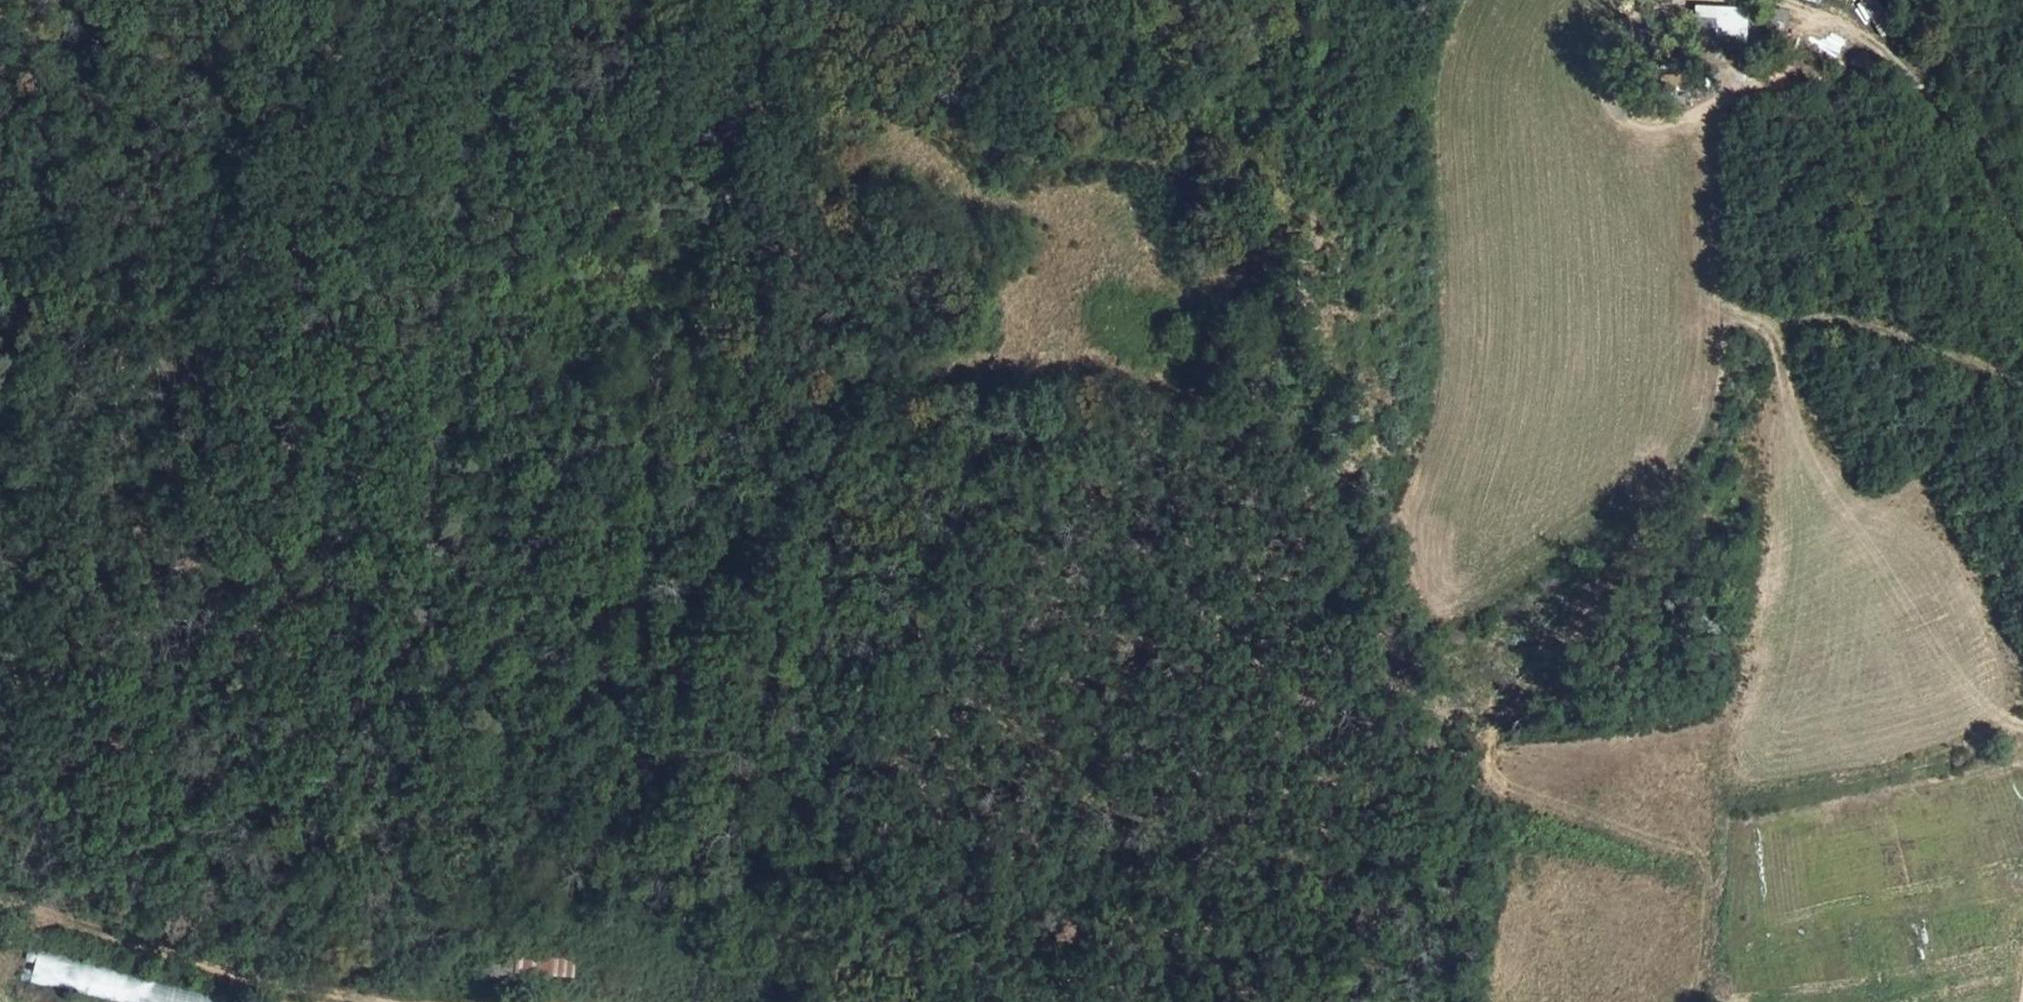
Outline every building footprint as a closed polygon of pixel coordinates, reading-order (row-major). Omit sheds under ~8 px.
[(1749,40),(1783,40),(1783,6),(1693,5),(1693,41),(1749,41),(1749,40)] [(517,954),(516,974),(572,975),(572,954),(517,954)] [(29,983),(124,1001),(221,1001),(223,994),(34,956),(29,983)]
